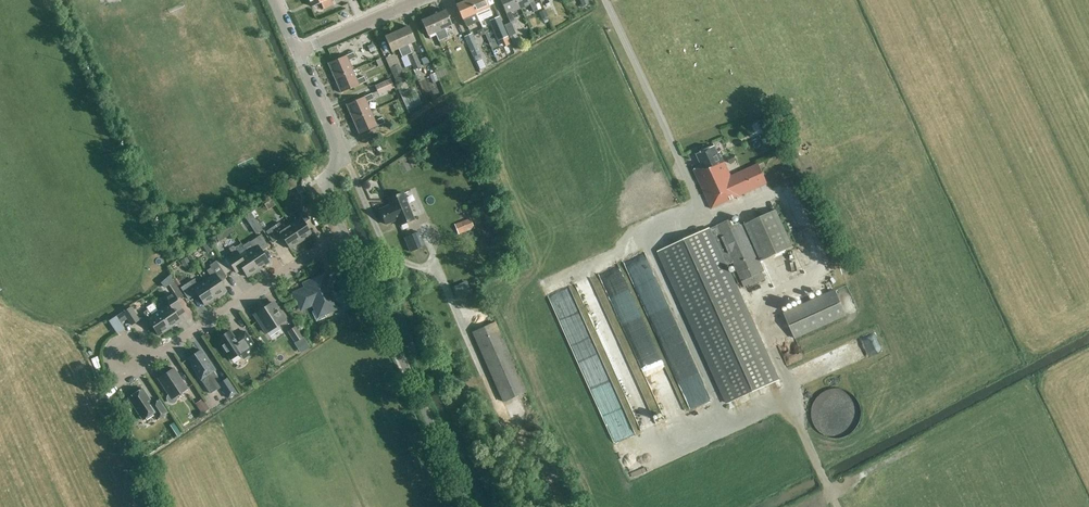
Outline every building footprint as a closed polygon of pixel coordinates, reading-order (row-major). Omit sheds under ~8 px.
[(312,7),(321,3),(323,9),(333,5),(331,0),(327,0),(326,0),(309,0),(312,7)] [(470,0),(468,0),(456,5),(462,19),(463,19),(466,27),(479,22),(470,0)] [(487,18),(492,16),(489,8),(486,0),(470,0),(479,22),(487,18)] [(509,21),(510,23),(514,21),(511,13),(521,9),(520,9),(516,0),(500,0),(509,21)] [(520,9),(534,3),(533,0),(516,0),(520,9)] [(543,6),(549,18),(556,15),(550,2),(543,6)] [(451,26),(444,10),(433,15),(443,39),(448,37),(444,29),(451,26)] [(546,18),(543,11),(538,13),(541,20),(546,18)] [(443,39),(433,15),(421,20),(428,36),(435,33),(439,41),(443,39)] [(500,17),(499,17),(489,21),(498,41),(500,40),(504,48),(511,44),(508,37),(509,37),(500,17)] [(519,42),(510,23),(509,21),(503,23),(513,45),(519,42)] [(393,30),(403,26),(401,22),(391,26),(393,30)] [(407,55),(412,53),(408,45),(415,42),(408,26),(396,31),(407,55)] [(472,57),(464,37),(459,26),(451,29),(464,60),(468,58),(470,63),(474,61),(472,57)] [(396,31),(385,36),(392,52),(398,49),(402,57),(401,58),(405,68),(411,65),(407,55),(396,31)] [(464,37),(472,57),(473,57),(474,61),(481,58),(479,55),(480,55),(471,34),(464,37)] [(334,79),(352,71),(348,61),(356,58),(353,53),(329,64),(328,63),(334,79)] [(414,70),(421,67),(415,53),(408,56),(414,70)] [(420,56),(428,76),(436,72),(427,53),(420,56)] [(408,88),(394,55),(385,58),(396,84),(399,83),(402,91),(408,88)] [(356,80),(352,71),(334,79),(341,94),(342,93),(366,82),(364,77),(356,80)] [(394,88),(390,79),(374,86),(378,95),(394,88)] [(353,120),(371,112),(366,103),(374,99),(372,94),(347,105),(346,105),(353,120)] [(371,112),(353,120),(359,135),(360,135),(360,134),(384,124),(382,118),(375,121),(371,112)] [(766,117),(768,125),(776,122),(774,115),(766,117)] [(763,120),(756,123),(760,130),(766,127),(763,120)] [(710,210),(766,185),(757,165),(731,177),(722,158),(720,159),(715,147),(696,155),(701,167),(693,171),(710,210)] [(727,158),(729,164),(737,160),(734,154),(727,158)] [(798,207),(805,205),(799,185),(790,188),(794,201),(796,200),(798,207)] [(391,206),(379,210),(385,225),(397,220),(399,226),(414,220),(402,193),(388,199),(391,206)] [(296,220),(289,225),(295,233),(301,242),(312,235),(304,223),(309,220),(302,208),(292,215),(296,220)] [(725,405),(777,383),(725,265),(731,263),(740,283),(763,273),(758,262),(792,246),(776,211),(742,227),(738,217),(715,227),(716,229),(710,232),(709,231),(658,253),(725,405)] [(810,223),(809,215),(800,216),(801,233),(820,232),(819,222),(810,223)] [(470,218),(467,219),(459,223),(464,232),(474,228),(470,218)] [(256,234),(262,230),(257,222),(251,226),(256,234)] [(273,244),(277,241),(282,238),(290,249),(301,242),(295,233),(289,225),(283,229),(279,223),(266,232),(273,244)] [(420,231),(405,238),(411,253),(426,246),(420,231)] [(247,253),(258,270),(269,263),(261,251),(268,247),(261,235),(249,243),(253,248),(247,253)] [(209,242),(203,246),(207,253),(214,249),(209,242)] [(237,273),(242,270),(247,278),(258,270),(247,253),(240,257),(236,251),(226,258),(237,273)] [(210,277),(204,281),(216,299),(226,291),(221,283),(226,277),(216,261),(209,265),(211,268),(207,271),(210,277)] [(306,289),(294,294),(292,295),(300,312),(312,307),(314,311),(312,312),(316,322),(326,318),(324,314),(338,308),(337,304),(342,301),(345,309),(353,306),(346,290),(333,296),(324,276),(304,285),(306,289)] [(216,299),(204,281),(197,285),(194,280),(184,286),(191,298),(197,294),(205,306),(216,299)] [(183,296),(174,281),(169,285),(178,299),(183,296)] [(561,290),(577,339),(593,333),(576,284),(561,290)] [(834,290),(784,313),(796,338),(846,315),(834,290)] [(182,308),(172,294),(160,302),(164,307),(158,311),(169,329),(180,322),(175,313),(182,308)] [(285,321),(273,303),(255,315),(267,333),(285,321)] [(117,326),(127,319),(131,326),(139,321),(130,308),(113,319),(117,326)] [(169,329),(158,311),(151,316),(148,310),(143,313),(158,336),(169,329)] [(503,404),(525,394),(495,325),(472,334),(503,404)] [(287,332),(294,343),(303,337),(296,326),(287,332)] [(230,360),(239,354),(243,359),(257,350),(245,332),(235,339),(230,331),(217,340),(230,360)] [(888,333),(804,363),(811,381),(894,351),(888,333)] [(201,380),(207,376),(214,372),(215,371),(201,350),(188,359),(192,365),(191,366),(201,380)] [(687,363),(704,409),(719,404),(702,357),(687,363)] [(616,397),(625,393),(609,358),(601,362),(603,365),(594,369),(600,382),(603,381),(614,404),(618,401),(616,397)] [(158,379),(169,396),(167,398),(167,400),(168,402),(171,404),(173,403),(175,402),(176,399),(176,397),(187,389),(174,369),(158,379)] [(214,372),(207,376),(217,390),(221,388),(228,399),(237,393),(227,378),(221,382),(214,372)] [(153,404),(143,389),(128,399),(142,421),(152,414),(156,420),(167,413),(159,400),(153,404)] [(213,395),(207,397),(212,409),(218,406),(213,395)] [(195,404),(202,414),(209,409),(202,399),(195,404)] [(625,422),(630,428),(638,420),(633,415),(625,422)]
